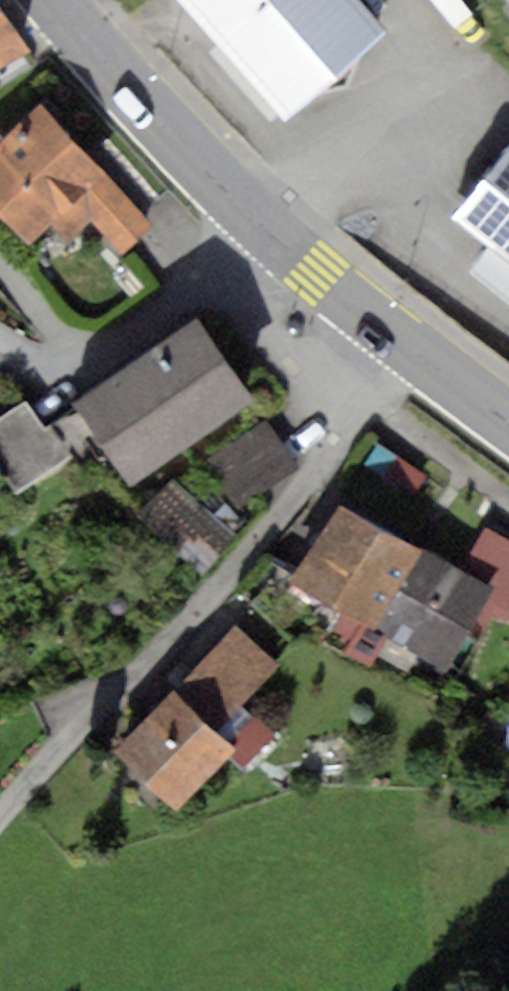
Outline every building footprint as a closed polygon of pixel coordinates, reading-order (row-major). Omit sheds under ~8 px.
[(29,49),(1,0),(0,0),(0,65),(29,49)] [(291,115),(389,28),(364,0),(189,0),(291,115)] [(0,161),(0,212),(29,242),(52,221),(70,240),(89,221),(124,257),(156,226),(49,114),(0,161)] [(456,214),(508,256),(508,148),(456,214)] [(199,313),(72,399),(131,485),(258,399),(199,313)] [(0,417),(0,461),(16,492),(72,464),(38,398),(0,417)] [(273,423),(209,460),(235,503),(299,466),(273,423)] [(181,485),(150,516),(207,574),(239,542),(181,485)] [(424,552),(343,506),(295,591),(375,637),(424,552)] [(424,552),(375,637),(454,681),(495,592),(424,552)] [(239,633),(123,754),(175,803),(229,747),(244,762),(269,735),(239,706),(275,667),(239,633)]
